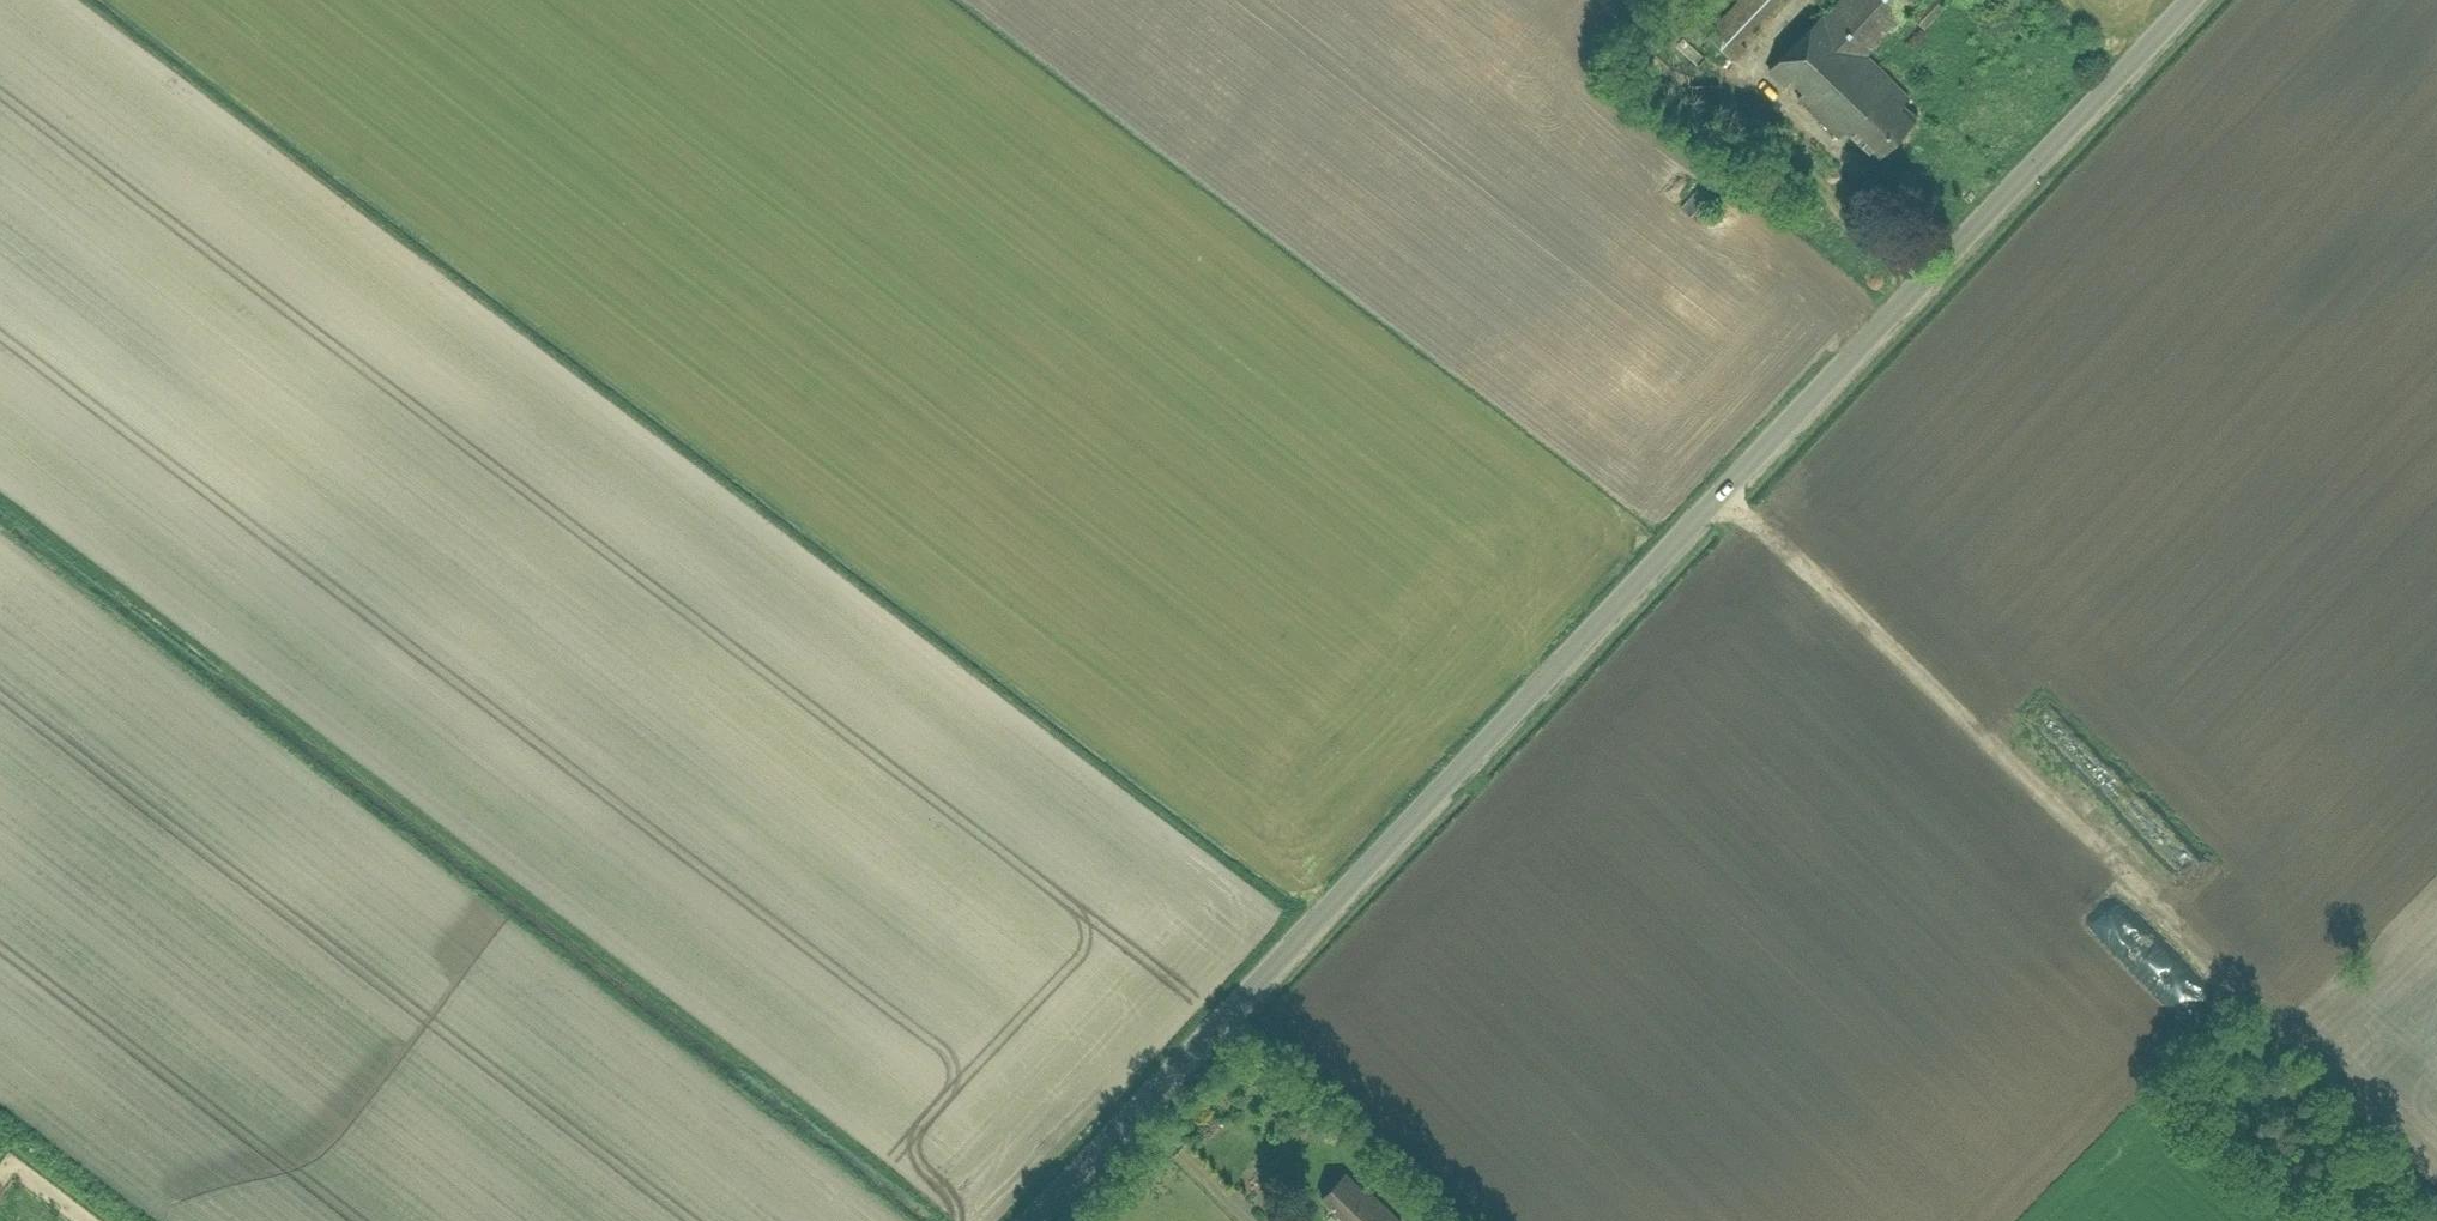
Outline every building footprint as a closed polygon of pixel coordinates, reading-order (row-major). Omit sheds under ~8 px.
[(1705,33),(1733,60),(1745,47),(1738,40),(1776,0),(1736,0),(1705,33)] [(1784,84),(1838,136),(1846,129),(1874,156),(1914,114),(1902,103),(1909,95),(1866,54),(1918,0),(1838,0),(1823,15),(1821,13),(1768,68),(1784,84)] [(1908,13),(1922,27),(1947,3),(1944,0),(1920,0),(1908,13)] [(1713,197),(1700,185),(1681,205),(1695,218),(1713,197)] [(1320,1198),(1344,1220),(1398,1220),(1363,1187),(1361,1189),(1344,1173),(1320,1198)]
